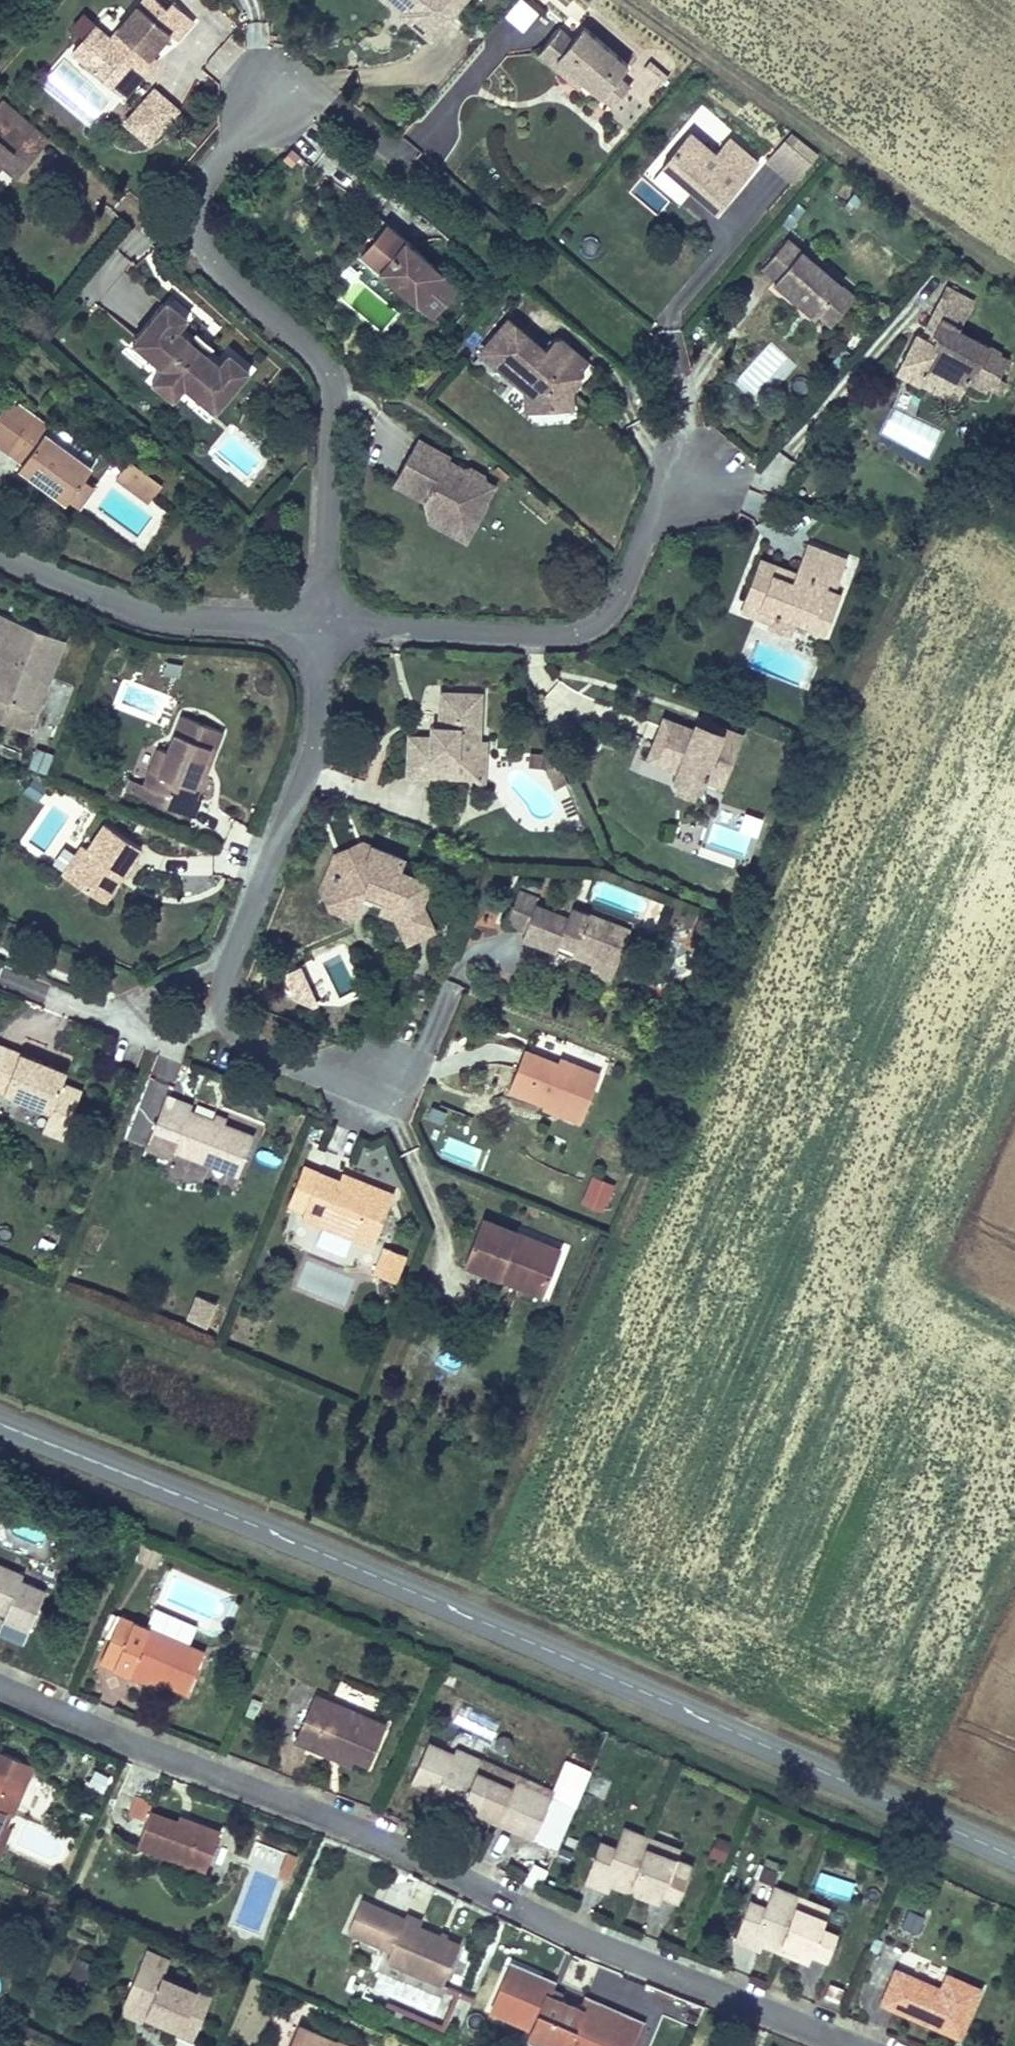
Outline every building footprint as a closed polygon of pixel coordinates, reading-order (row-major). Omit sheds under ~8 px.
[(95,69),(127,95),(139,80),(159,56),(177,34),(187,42),(202,23),(180,5),(176,10),(163,0),(153,0),(119,41),(95,69)] [(407,21),(438,47),(477,0),(393,0),(412,16),(407,21)] [(81,57),(95,69),(119,41),(103,29),(81,57)] [(576,86),(581,79),(590,86),(609,102),(624,84),(633,73),(588,35),(580,46),(566,35),(545,60),(576,86)] [(145,84),(164,60),(159,56),(139,80),(145,84)] [(590,86),(581,79),(576,86),(584,94),(590,86)] [(127,95),(132,100),(145,84),(139,80),(127,95)] [(623,113),(639,94),(624,84),(609,102),(623,113)] [(159,91),(130,124),(154,146),(184,112),(159,91)] [(42,153),(9,125),(19,113),(11,105),(0,117),(0,163),(2,160),(9,166),(21,177),(42,153)] [(9,125),(42,153),(52,142),(19,113),(9,125)] [(663,167),(718,214),(759,167),(730,141),(716,157),(690,137),(663,167)] [(768,164),(794,185),(811,165),(785,144),(768,164)] [(2,174),(9,166),(2,160),(0,163),(0,173),(2,174)] [(419,306),(444,276),(388,228),(362,258),(380,275),(378,277),(417,308),(419,306)] [(821,315),(845,287),(788,240),(766,269),(779,279),(776,283),(818,318),(821,315)] [(117,251),(79,291),(92,303),(130,263),(117,251)] [(459,289),(444,276),(419,306),(433,318),(459,289)] [(859,298),(845,287),(821,315),(835,327),(859,298)] [(936,337),(932,347),(927,344),(915,338),(900,366),(922,379),(926,372),(960,392),(964,384),(981,394),(984,389),(996,396),(1003,383),(997,381),(1007,363),(999,358),(1001,354),(959,331),(974,303),(947,289),(924,330),(932,335),(936,337)] [(208,358),(194,345),(181,334),(191,320),(171,302),(137,340),(168,366),(157,379),(180,399),(191,386),(221,411),(253,375),(232,357),(221,369),(208,358)] [(529,407),(529,419),(540,418),(553,416),(558,410),(564,415),(576,414),(576,404),(578,401),(574,390),(587,376),(591,371),(563,348),(559,346),(550,357),(514,327),(486,358),(513,379),(518,372),(537,386),(530,397),(529,407)] [(936,337),(932,335),(927,344),(932,347),(936,337)] [(198,339),(194,345),(208,358),(212,352),(198,339)] [(563,348),(591,371),(594,367),(565,344),(563,348)] [(756,392),(786,360),(770,345),(740,376),(756,392)] [(919,386),(953,405),(960,392),(926,372),(922,379),(900,366),(894,376),(918,389),(919,386)] [(574,390),(578,401),(588,391),(587,376),(574,390)] [(36,418),(13,402),(0,420),(0,441),(13,451),(36,418)] [(27,461),(22,467),(71,503),(84,483),(93,471),(48,440),(54,431),(36,418),(13,451),(27,461)] [(430,512),(434,538),(450,547),(462,525),(486,516),(495,498),(485,492),(487,487),(475,479),(471,485),(461,478),(462,476),(451,469),(453,465),(424,449),(399,495),(430,512)] [(505,485),(511,478),(498,468),(492,476),(505,485)] [(119,485),(151,508),(157,500),(124,478),(119,485)] [(97,492),(84,483),(71,503),(83,511),(97,492)] [(462,525),(450,547),(468,556),(489,517),(486,516),(462,525)] [(782,580),(786,571),(765,563),(749,602),(780,615),(775,625),(772,632),(791,640),(799,622),(830,634),(845,597),(827,590),(831,581),(842,586),(852,563),(812,547),(800,577),(796,587),(782,580)] [(796,587),(800,577),(786,571),(782,580),(796,587)] [(745,613),(775,625),(780,615),(749,602),(745,613)] [(13,705),(33,713),(62,645),(0,619),(0,700),(1,700),(0,701),(0,707),(10,711),(13,705)] [(429,739),(410,738),(409,775),(486,779),(486,743),(480,742),(482,694),(440,693),(438,729),(438,740),(429,739)] [(33,713),(13,705),(10,711),(0,707),(0,720),(25,730),(33,713)] [(187,784),(194,762),(201,765),(213,728),(175,715),(162,751),(151,748),(139,786),(164,795),(160,806),(190,816),(196,798),(190,796),(193,786),(187,784)] [(684,761),(679,776),(680,780),(682,784),(685,787),(689,788),(694,788),(698,787),(701,783),(702,781),(721,788),(743,740),(717,728),(714,734),(699,727),(696,735),(666,722),(655,748),(684,761)] [(429,739),(438,740),(438,729),(429,728),(429,739)] [(48,771),(52,751),(34,748),(30,768),(48,771)] [(648,762),(679,776),(684,761),(655,748),(648,762)] [(527,766),(544,769),(553,791),(563,786),(552,760),(528,757),(527,766)] [(187,784),(193,786),(201,765),(194,762),(187,784)] [(139,786),(123,780),(119,792),(160,806),(164,795),(139,786)] [(743,810),(736,829),(754,835),(761,817),(743,810)] [(712,823),(705,846),(746,860),(754,836),(712,823)] [(95,902),(116,872),(123,878),(140,853),(104,827),(87,850),(83,848),(61,878),(95,902)] [(347,859),(368,866),(375,850),(364,845),(347,859)] [(368,866),(347,859),(344,858),(332,888),(335,900),(363,911),(370,894),(388,902),(384,913),(398,919),(412,947),(437,934),(422,906),(430,887),(399,873),(403,861),(375,850),(368,866)] [(335,911),(359,921),(363,911),(335,900),(332,888),(344,858),(334,854),(322,886),(335,911)] [(95,902),(103,907),(123,878),(116,872),(95,902)] [(517,900),(534,905),(538,892),(522,886),(517,900)] [(506,931),(524,936),(532,912),(534,905),(517,900),(516,899),(506,931)] [(532,912),(524,936),(522,943),(542,950),(545,940),(559,944),(598,956),(607,923),(570,912),(572,904),(556,899),(550,918),(532,912)] [(619,962),(628,930),(607,923),(598,956),(619,962)] [(545,940),(542,950),(557,955),(559,944),(545,940)] [(0,1064),(0,1098),(50,1118),(71,1126),(83,1098),(63,1088),(68,1078),(5,1053),(0,1064)] [(607,1078),(566,1062),(564,1069),(531,1056),(514,1094),(552,1109),(556,1100),(592,1114),(607,1078)] [(556,1100),(552,1109),(551,1111),(587,1126),(592,1114),(556,1100)] [(241,1180),(255,1145),(226,1132),(214,1128),(193,1119),(195,1113),(169,1103),(156,1135),(179,1144),(175,1153),(241,1180)] [(63,1145),(71,1126),(50,1118),(44,1136),(63,1145)] [(216,1121),(214,1128),(226,1132),(228,1126),(216,1121)] [(302,1220),(318,1183),(303,1177),(288,1214),(302,1220)] [(359,1200),(363,1189),(342,1180),(338,1191),(359,1200)] [(601,1209),(610,1186),(594,1180),(585,1203),(601,1209)] [(359,1200),(338,1191),(318,1183),(302,1220),(300,1224),(371,1254),(393,1201),(363,1189),(359,1200)] [(561,1256),(483,1225),(466,1272),(501,1285),(504,1276),(546,1293),(561,1256)] [(377,1288),(388,1262),(385,1260),(374,1287),(377,1288)] [(393,1295),(405,1269),(388,1262),(377,1288),(393,1295)] [(501,1285),(543,1301),(546,1293),(504,1276),(501,1285)] [(185,1321),(208,1326),(214,1300),(191,1295),(185,1321)] [(7,1605),(5,1611),(32,1623),(49,1585),(22,1573),(24,1566),(0,1556),(0,1602),(7,1605)] [(26,1637),(32,1623),(5,1611),(0,1622),(0,1624),(26,1637)] [(129,1639),(117,1664),(134,1671),(137,1664),(164,1675),(192,1688),(209,1647),(122,1611),(113,1631),(129,1639)] [(113,1631),(102,1657),(117,1664),(129,1639),(113,1631)] [(137,1664),(134,1671),(161,1683),(164,1675),(137,1664)] [(319,1692),(300,1736),(336,1751),(339,1745),(357,1753),(375,1760),(392,1722),(319,1692)] [(518,1778),(481,1762),(457,1751),(459,1746),(436,1736),(417,1776),(443,1787),(440,1793),(465,1804),(467,1800),(470,1793),(503,1807),(500,1815),(537,1831),(556,1787),(520,1772),(518,1778)] [(486,1752),(461,1741),(459,1746),(457,1751),(481,1762),(486,1752)] [(355,1759),(357,1753),(339,1745),(336,1751),(355,1759)] [(13,1828),(8,1827),(4,1824),(11,1811),(15,1813),(17,1814),(39,1763),(0,1746),(0,1845),(5,1847),(13,1828)] [(470,1793),(467,1800),(500,1815),(503,1807),(470,1793)] [(129,1813),(144,1819),(150,1803),(136,1797),(129,1813)] [(210,1869),(224,1829),(191,1817),(189,1822),(180,1819),(154,1809),(142,1842),(210,1869)] [(11,1811),(4,1824),(8,1827),(15,1813),(11,1811)] [(189,1822),(191,1817),(182,1814),(180,1819),(189,1822)] [(691,1874),(676,1868),(680,1857),(649,1846),(653,1834),(627,1823),(620,1843),(610,1868),(619,1871),(614,1880),(651,1895),(654,1886),(667,1892),(682,1898),(691,1874)] [(649,1846),(680,1857),(684,1846),(653,1834),(649,1846)] [(587,1875),(612,1887),(614,1880),(619,1871),(610,1868),(620,1843),(603,1836),(587,1875)] [(710,1836),(706,1856),(724,1859),(728,1840),(710,1836)] [(298,1855),(276,1849),(257,1843),(251,1862),(291,1875),(298,1855)] [(764,1861),(757,1877),(774,1884),(781,1868),(764,1861)] [(849,1897),(853,1882),(820,1873),(816,1887),(849,1897)] [(781,1947),(798,1902),(802,1891),(778,1882),(770,1901),(759,1928),(768,1931),(764,1940),(781,1947)] [(654,1886),(651,1895),(663,1900),(667,1892),(654,1886)] [(830,1914),(833,1904),(802,1891),(798,1902),(830,1914)] [(768,1931),(759,1928),(770,1901),(754,1895),(738,1936),(762,1945),(764,1940),(768,1931)] [(393,1955),(448,1981),(465,1941),(426,1923),(428,1918),(412,1911),(410,1916),(366,1896),(352,1927),(396,1947),(393,1955)] [(830,1914),(798,1902),(781,1947),(783,1948),(798,1953),(802,1943),(816,1949),(833,1956),(842,1931),(826,1924),(830,1914)] [(802,1943),(798,1953),(812,1959),(816,1949),(802,1943)] [(170,1965),(172,1959),(149,1948),(147,1954),(170,1965)] [(170,1965),(147,1954),(129,1991),(153,2002),(149,2010),(168,2018),(181,2024),(178,2032),(192,2039),(213,1994),(166,1973),(170,1965)] [(532,2030),(567,2045),(588,2045),(594,2033),(600,2036),(622,2045),(632,2045),(643,2022),(586,1996),(583,2004),(549,1988),(553,1981),(555,1976),(514,1957),(501,1985),(514,1991),(505,2009),(535,2023),(532,2030)] [(964,2028),(984,1983),(952,1969),(945,1984),(901,1965),(888,1995),(964,2028)] [(549,1988),(583,2004),(586,1996),(553,1981),(549,1988)] [(153,2002),(129,1991),(122,2007),(165,2026),(168,2018),(149,2010),(153,2002)] [(287,2045),(350,2045),(297,2023),(287,2045)] [(588,2045),(597,2045),(600,2036),(594,2033),(588,2045)]
